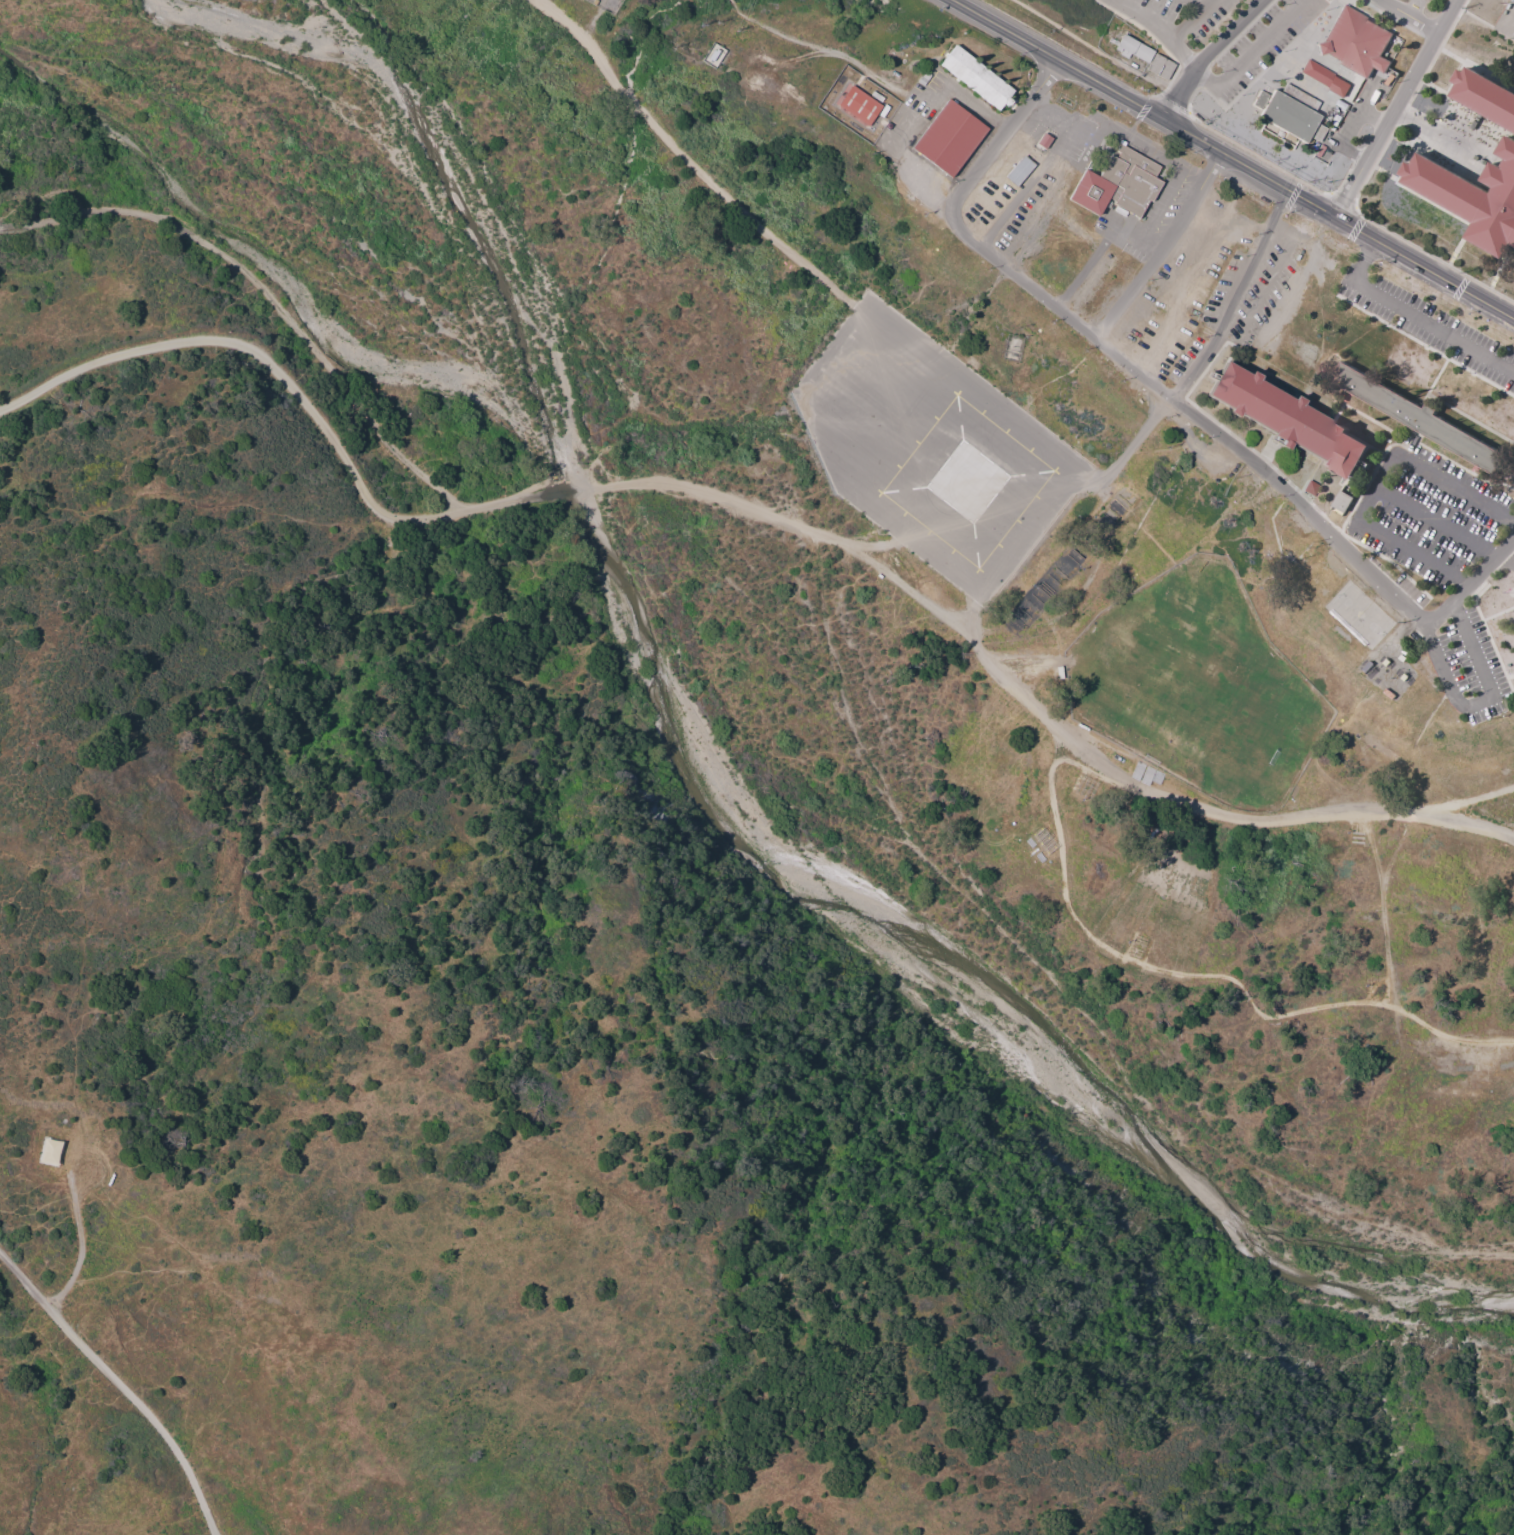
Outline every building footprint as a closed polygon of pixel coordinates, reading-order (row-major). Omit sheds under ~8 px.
[(1366,77),(1373,68),(1383,73),(1389,63),(1380,58),(1394,33),(1341,4),(1327,30),(1322,39),(1311,41),(1313,50),(1314,58),(1324,56),(1366,77)] [(1113,49),(1145,66),(1152,52),(1121,35),(1113,49)] [(937,66),(997,111),(1012,91),(952,47),(937,66)] [(1298,74),(1304,62),(1347,85),(1340,97),(1298,74)] [(1469,65),(1461,72),(1447,99),(1509,129),(1497,155),(1505,159),(1483,178),(1419,155),(1398,173),(1426,204),(1508,244),(1513,239),(1513,233),(1509,227),(1513,224),(1513,226),(1513,87),(1469,65)] [(1361,76),(1347,69),(1345,73),(1341,71),(1338,78),(1357,86),(1361,76)] [(835,107),(866,128),(881,105),(850,85),(835,107)] [(1273,88),(1267,97),(1260,107),(1279,119),(1302,133),(1305,129),(1314,114),(1291,99),(1273,88)] [(985,128),(945,100),(909,150),(949,179),(985,128)] [(1049,140),(1041,134),(1034,145),(1042,150),(1049,140)] [(1066,202),(1096,217),(1104,202),(1140,220),(1159,181),(1153,179),(1159,167),(1116,146),(1111,156),(1108,155),(1097,178),(1081,170),(1066,202)] [(1370,445),(1347,435),(1348,431),(1298,408),(1301,403),(1254,382),(1255,378),(1221,362),(1205,398),(1227,409),(1225,414),(1235,418),(1280,439),(1276,447),(1285,451),(1287,446),(1320,461),(1319,465),(1354,481),(1370,445)] [(1434,417),(1437,410),(1427,405),(1426,406),(1340,364),(1329,388),(1497,470),(1506,453),(1434,417)] [(1354,499),(1340,491),(1332,507),(1345,514),(1354,499)] [(55,1169),(62,1144),(42,1139),(36,1164),(55,1169)]
